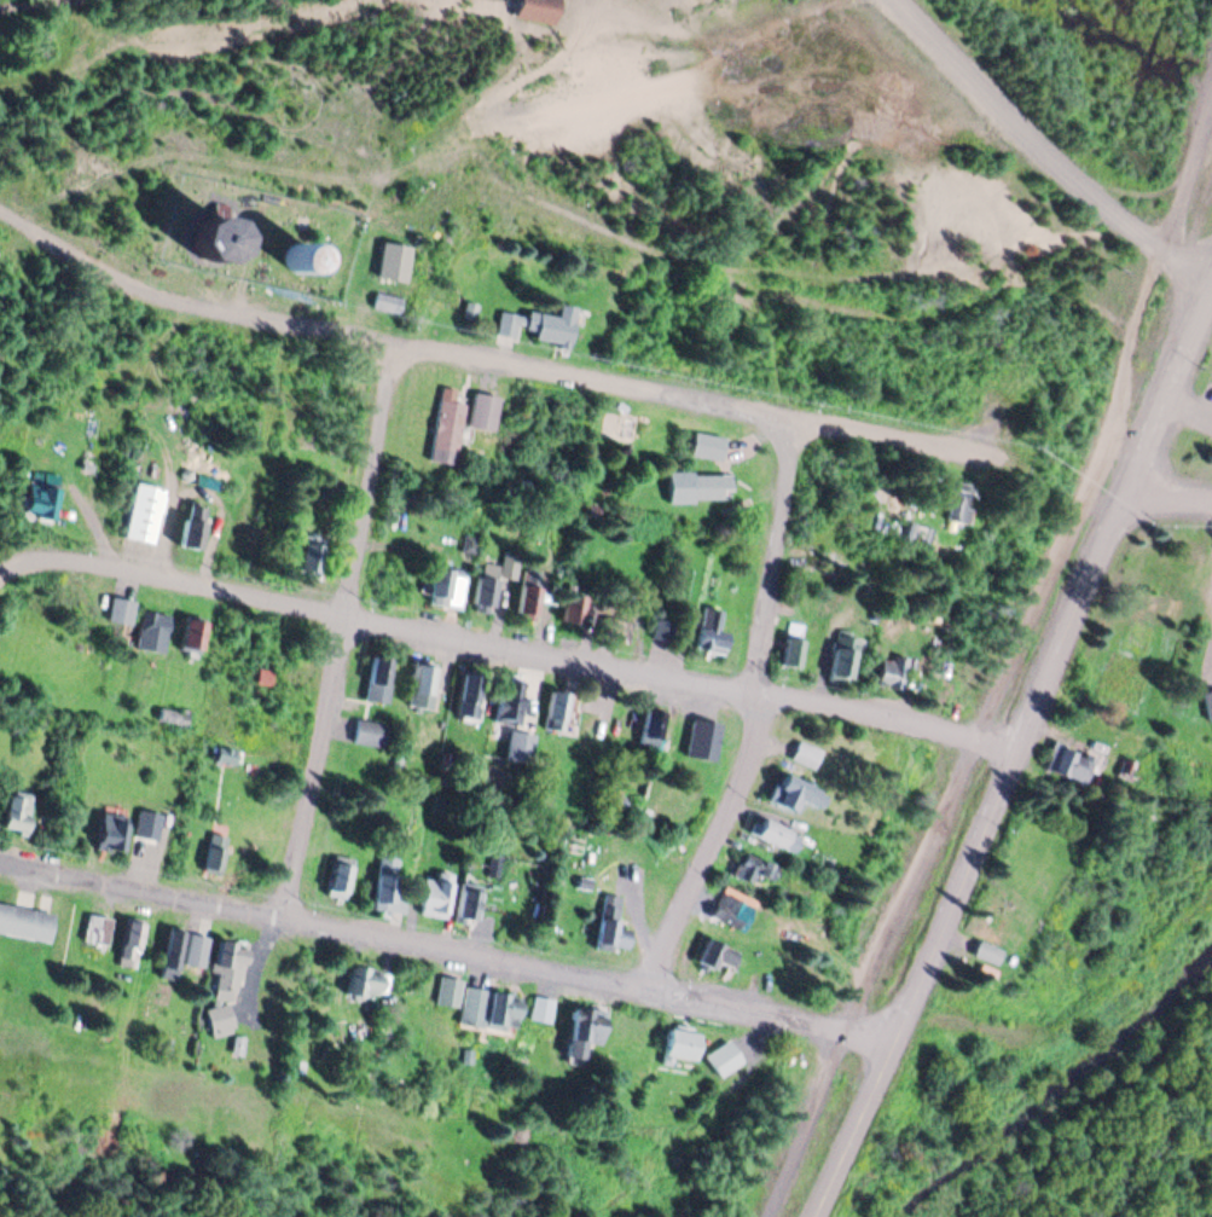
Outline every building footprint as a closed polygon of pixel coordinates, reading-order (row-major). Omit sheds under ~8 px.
[(515,17),(556,24),(561,0),(518,0),(515,17)] [(194,238),(220,264),(249,235),(223,209),(194,238)] [(410,245),(381,239),(374,273),(404,279),(410,245)] [(320,269),(320,243),(292,243),(292,269),(320,269)] [(375,289),(372,302),(399,309),(401,296),(375,289)] [(557,312),(558,303),(574,306),(568,341),(532,335),(538,311),(557,312)] [(499,309),(495,331),(515,336),(521,314),(499,309)] [(474,392),(466,423),(491,429),(498,396),(474,392)] [(440,398),(463,402),(453,464),(428,458),(440,398)] [(692,430),(723,436),(719,456),(688,451),(692,430)] [(666,470),(667,498),(726,496),(726,470),(666,470)] [(963,483),(932,479),(928,500),(945,504),(943,518),(958,521),(963,483)] [(27,481),(22,515),(51,518),(58,487),(27,481)] [(134,482),(120,535),(150,543),(163,489),(134,482)] [(186,502),(178,540),(199,545),(207,506),(186,502)] [(926,528),(908,522),(902,537),(921,543),(926,528)] [(504,552),(520,555),(515,580),(498,576),(504,552)] [(434,564),(429,596),(446,599),(451,568),(434,564)] [(479,576),(474,604),(491,608),(494,580),(479,576)] [(521,586),(516,614),(537,616),(539,590),(521,586)] [(568,593),(564,620),(580,622),(584,596),(568,593)] [(110,596),(105,615),(127,621),(132,599),(110,596)] [(703,605),(696,642),(724,648),(726,634),(714,631),(720,610),(703,605)] [(139,609),(134,647),(161,651),(167,614),(139,609)] [(186,616),(179,644),(199,649),(204,621),(186,616)] [(600,617),(598,638),(626,641),(629,620),(600,617)] [(836,634),(829,676),(849,679),(857,639),(836,634)] [(784,638),(779,665),(796,668),(800,639),(784,638)] [(880,659),(876,685),(900,689),(906,656),(894,655),(892,661),(880,659)] [(372,657),(364,700),(383,702),(393,661),(372,657)] [(413,661),(434,666),(425,707),(408,702),(413,661)] [(459,676),(453,715),(474,719),(481,679),(459,676)] [(504,679),(495,718),(515,723),(522,684),(504,679)] [(1207,723),(1211,722),(1211,690),(1199,692),(1207,723)] [(549,694),(541,728),(558,730),(567,697),(549,694)] [(646,706),(639,737),(655,742),(661,711),(646,706)] [(159,720),(185,720),(185,711),(159,711),(159,720)] [(355,718),(352,743),(383,749),(388,725),(355,718)] [(691,718),(685,753),(713,761),(718,724),(691,718)] [(509,729),(505,757),(528,761),(532,734),(509,729)] [(795,741),(788,758),(812,767),(819,751),(795,741)] [(234,761),(234,749),(216,749),(216,761),(234,761)] [(1062,749),(1054,771),(1081,784),(1089,760),(1062,749)] [(785,775),(823,794),(818,807),(798,798),(791,810),(776,802),(783,788),(778,787),(785,775)] [(10,793),(2,825),(27,830),(31,798),(10,793)] [(102,807),(95,850),(120,854),(127,813),(102,807)] [(762,819),(755,834),(789,848),(795,833),(762,819)] [(210,830),(202,865),(216,870),(225,835),(210,830)] [(742,851),(770,864),(764,875),(737,863),(742,851)] [(332,860),(326,887),(346,892),(352,865),(332,860)] [(375,870),(407,873),(402,909),(370,905),(375,870)] [(425,875),(419,904),(446,909),(450,880),(425,875)] [(462,885),(456,912),(475,918),(479,888),(462,885)] [(601,893),(592,941),(626,947),(628,931),(616,927),(620,897),(601,893)] [(719,894),(711,914),(742,929),(749,908),(719,894)] [(48,943),(53,912),(0,902),(0,933),(48,943)] [(993,904),(974,954),(993,963),(1003,938),(1014,943),(1025,917),(993,904)] [(87,912),(82,938),(106,944),(111,918),(87,912)] [(126,917),(141,921),(133,961),(117,957),(126,917)] [(168,928),(162,964),(175,967),(182,932),(168,928)] [(189,932),(184,962),(203,966),(208,935),(189,932)] [(219,938),(210,996),(234,1001),(240,943),(219,938)] [(708,938),(738,951),(732,966),(718,960),(713,967),(696,960),(708,938)] [(352,964),(348,991),(364,993),(365,987),(378,990),(381,975),(366,972),(367,967),(352,964)] [(439,974),(433,1002),(457,1006),(462,978),(439,974)] [(463,985),(457,1022),(481,1027),(488,987),(463,985)] [(493,990),(487,1021),(501,1026),(504,1015),(516,1018),(518,1001),(508,998),(508,992),(493,990)] [(533,992),(552,996),(547,1022),(528,1019),(533,992)] [(204,1007),(209,1031),(233,1025),(226,1002),(204,1007)] [(574,1008),(567,1053),(584,1056),(586,1039),(597,1041),(601,1013),(574,1008)] [(665,1028),(661,1051),(694,1060),(697,1033),(665,1028)] [(232,1032),(230,1051),(240,1053),(244,1035),(232,1032)] [(703,1051),(727,1035),(743,1060),(719,1073),(703,1051)]
